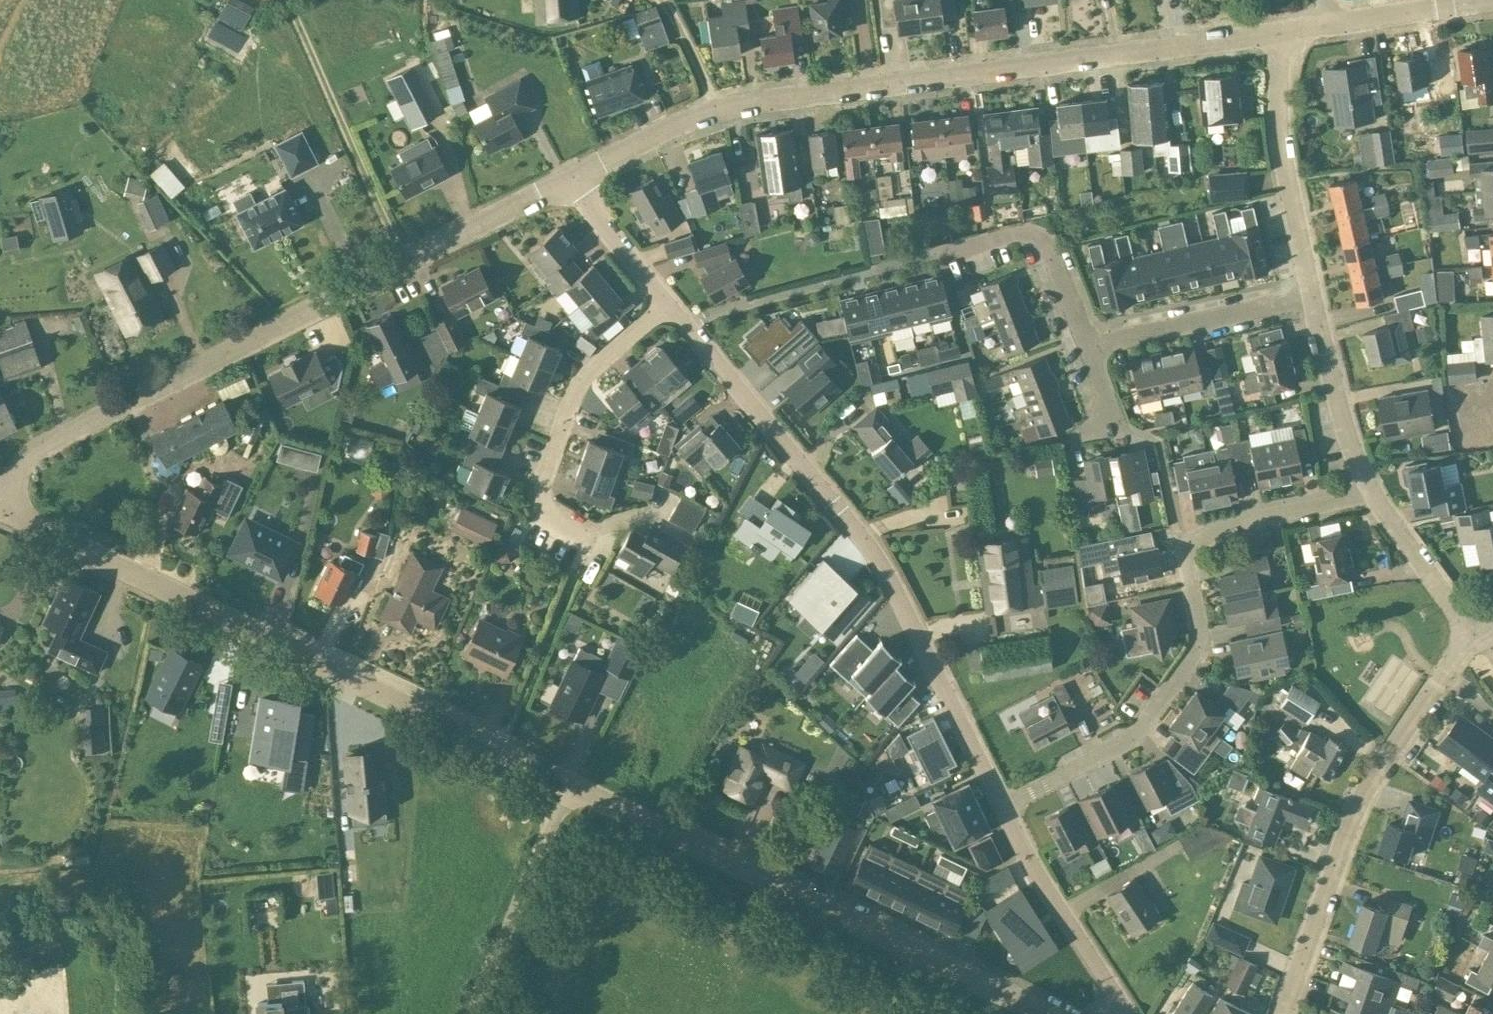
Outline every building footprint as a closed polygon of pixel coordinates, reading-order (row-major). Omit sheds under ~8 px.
[(243,28),(255,5),(245,0),(227,0),(219,16),(243,28)] [(537,20),(579,17),(578,0),(536,0),(537,20)] [(723,15),(707,17),(714,59),(741,55),(738,38),(750,36),(745,0),(741,0),(721,3),(723,15)] [(813,2),(809,2),(814,38),(842,34),(839,13),(852,12),(850,0),(813,0),(813,2)] [(921,31),(917,0),(879,0),(882,27),(897,26),(898,34),(921,31)] [(942,20),(957,18),(954,0),(917,0),(921,31),(943,28),(942,20)] [(989,8),(988,0),(973,0),(974,10),(973,10),(976,38),(1007,34),(1004,7),(989,8)] [(670,41),(656,4),(632,14),(638,29),(639,29),(646,50),(670,41)] [(793,59),(791,43),(803,41),(798,5),(772,8),(776,34),(760,37),(764,64),(766,64),(766,66),(770,68),(777,67),(779,65),(779,62),(793,59)] [(431,41),(451,103),(459,118),(469,113),(461,97),(465,96),(461,85),(473,81),(461,45),(455,47),(449,28),(434,32),(436,39),(431,41)] [(1464,83),(1467,97),(1479,95),(1480,103),(1492,102),(1492,75),(1491,60),(1489,60),(1488,47),(1476,48),(1472,45),(1465,46),(1462,50),(1459,51),(1463,83),(1464,83)] [(1395,60),(1400,88),(1402,102),(1431,98),(1425,55),(1420,56),(1417,53),(1410,54),(1409,58),(1395,60)] [(644,101),(643,98),(649,97),(645,84),(639,86),(632,64),(604,74),(599,60),(581,66),(598,116),(644,101)] [(1334,93),(1338,123),(1374,118),(1366,65),(1325,71),(1329,94),(1334,93)] [(1204,121),(1241,118),(1237,74),(1200,77),(1204,121)] [(494,114),(474,124),(489,153),(505,145),(506,147),(524,138),(514,118),(535,108),(520,80),(486,97),(494,114)] [(1191,169),(1187,143),(1170,145),(1169,137),(1164,81),(1128,84),(1133,141),(1154,139),(1155,155),(1167,154),(1168,171),(1191,169)] [(409,124),(427,115),(413,88),(395,97),(409,124)] [(1436,93),(1440,115),(1460,111),(1457,89),(1436,93)] [(1105,99),(1081,101),(1085,134),(1109,131),(1105,99)] [(1060,137),(1073,135),(1076,163),(1087,162),(1087,166),(1089,165),(1085,134),(1081,101),(1056,104),(1060,137)] [(1037,107),(1010,110),(1015,148),(1016,148),(1018,165),(1029,164),(1029,165),(1053,163),(1052,147),(1053,147),(1051,130),(1040,131),(1037,107)] [(987,145),(991,145),(994,165),(987,166),(990,195),(1017,192),(1014,165),(1016,165),(1015,154),(1009,154),(1009,149),(1015,148),(1010,110),(983,113),(987,145)] [(968,115),(941,118),(945,156),(973,153),(968,115)] [(910,121),(913,147),(915,159),(945,156),(941,118),(910,121)] [(891,163),(904,161),(899,123),(870,126),(874,158),(890,156),(891,163)] [(859,160),(874,158),(870,126),(841,130),(847,178),(861,177),(859,160)] [(1464,131),(1467,153),(1492,150),(1492,128),(1464,131)] [(1364,133),(1369,166),(1395,162),(1391,129),(1364,133)] [(763,189),(786,186),(789,202),(803,200),(793,130),(755,136),(763,189)] [(301,132),(276,145),(291,176),(317,163),(301,132)] [(812,166),(814,166),(815,179),(829,177),(827,164),(838,163),(834,132),(808,135),(812,166)] [(1462,135),(1439,137),(1441,155),(1465,153),(1462,135)] [(398,152),(403,161),(391,168),(407,198),(450,177),(434,146),(426,150),(420,140),(398,152)] [(1144,172),(1142,147),(1120,149),(1122,174),(1144,172)] [(712,186),(730,180),(720,152),(690,162),(698,186),(685,190),(694,216),(720,207),(712,186)] [(1454,156),(1449,156),(1449,157),(1430,159),(1430,162),(1420,163),(1421,177),(1456,174),(1454,156)] [(171,197),(186,185),(165,160),(150,172),(171,197)] [(1476,179),(1477,192),(1492,190),(1492,161),(1470,163),(1471,180),(1476,179)] [(1250,198),(1247,169),(1220,172),(1222,200),(1250,198)] [(963,185),(962,177),(948,179),(950,200),(976,197),(975,184),(963,185)] [(124,195),(144,199),(144,197),(148,197),(150,188),(147,187),(148,183),(128,179),(124,195)] [(641,223),(646,220),(647,221),(649,219),(657,234),(684,219),(669,192),(663,196),(653,179),(630,192),(638,206),(633,209),(641,223)] [(1335,200),(1338,214),(1363,208),(1357,179),(1330,185),(1334,200),(1335,200)] [(70,188),(41,197),(51,230),(64,239),(77,234),(81,221),(70,188)] [(250,193),(234,201),(239,211),(237,213),(254,247),(302,223),(284,189),(255,203),(250,193)] [(1477,192),(1478,205),(1474,205),(1475,221),(1488,220),(1489,227),(1492,227),(1492,190),(1477,192)] [(1091,191),(1080,192),(1082,207),(1093,204),(1091,191)] [(1374,205),(1388,202),(1386,192),(1372,195),(1374,205)] [(1442,194),(1436,195),(1425,197),(1431,232),(1462,228),(1460,212),(1444,214),(1442,194)] [(755,201),(739,204),(745,237),(760,232),(755,201)] [(1371,239),(1366,219),(1391,214),(1388,202),(1374,205),(1363,208),(1338,214),(1342,230),(1341,230),(1344,245),(1371,239)] [(984,203),(973,205),(975,220),(987,218),(984,203)] [(848,204),(834,206),(836,224),(851,222),(848,204)] [(907,204),(886,207),(886,209),(880,210),(881,218),(908,214),(907,204)] [(1225,211),(1221,212),(1236,277),(1239,277),(1239,278),(1268,272),(1253,207),(1241,210),(1246,230),(1231,233),(1225,211)] [(1236,277),(1221,212),(1212,214),(1218,238),(1199,243),(1209,284),(1236,277)] [(862,219),(869,253),(886,250),(879,216),(862,219)] [(1181,290),(1209,284),(1199,243),(1188,245),(1182,221),(1166,225),(1181,290)] [(1154,297),(1181,290),(1166,225),(1158,227),(1164,251),(1145,256),(1154,297)] [(548,284),(549,286),(576,264),(569,255),(576,249),(558,228),(530,252),(540,263),(534,268),(543,278),(544,277),(549,283),(548,284)] [(1,237),(5,251),(21,247),(17,233),(1,237)] [(663,243),(668,259),(693,251),(696,250),(691,234),(663,243)] [(1132,302),(1154,297),(1145,256),(1133,258),(1127,234),(1114,237),(1120,260),(1117,260),(1127,305),(1132,304),(1132,302)] [(1480,234),(1466,235),(1468,247),(1481,246),(1480,234)] [(1378,270),(1371,239),(1344,245),(1348,259),(1349,259),(1353,276),(1378,270)] [(704,265),(708,273),(700,277),(714,302),(749,283),(735,258),(731,260),(730,257),(732,256),(727,240),(696,250),(693,251),(698,267),(704,265)] [(141,262),(134,265),(131,258),(99,274),(128,331),(160,315),(145,286),(177,268),(162,242),(137,256),(141,262)] [(1103,311),(1127,305),(1117,260),(1105,263),(1100,243),(1088,246),(1103,311)] [(1386,254),(1388,267),(1404,263),(1399,251),(1386,254)] [(1405,274),(1404,263),(1388,267),(1391,277),(1405,274)] [(584,273),(576,264),(549,286),(557,296),(566,288),(581,306),(608,283),(593,265),(584,273)] [(1485,277),(1483,264),(1467,266),(1470,279),(1485,277)] [(494,298),(480,269),(444,287),(458,316),(494,298)] [(1385,299),(1378,270),(1353,276),(1356,290),(1355,290),(1359,305),(1385,299)] [(972,304),(976,314),(1021,296),(1013,273),(981,286),(986,298),(972,304)] [(920,280),(932,323),(951,318),(941,275),(920,280)] [(920,280),(901,285),(910,322),(928,318),(930,324),(932,323),(920,280)] [(621,318),(613,308),(622,300),(608,283),(581,306),(594,322),(587,327),(596,338),(621,318)] [(901,285),(881,290),(890,327),(910,322),(901,285)] [(1399,311),(1410,308),(1427,304),(1423,289),(1396,296),(1399,311)] [(881,290),(861,295),(872,338),(892,333),(890,327),(881,290)] [(851,343),(872,338),(861,295),(840,300),(851,343)] [(994,319),(999,331),(1030,319),(1021,296),(976,314),(980,324),(994,319)] [(1372,363),(1393,358),(1395,364),(1413,360),(1406,331),(1415,328),(1410,308),(1399,311),(1385,315),(1389,328),(1365,334),(1372,363)] [(467,341),(452,312),(434,321),(448,351),(467,341)] [(366,325),(382,358),(383,361),(370,367),(380,388),(394,381),(400,392),(422,381),(416,369),(423,366),(412,343),(407,345),(392,313),(366,325)] [(1487,359),(1487,361),(1492,361),(1492,315),(1482,316),(1484,336),(1477,336),(1474,340),(1475,357),(1479,360),(1487,359)] [(778,375),(819,339),(802,319),(790,329),(779,316),(767,326),(765,322),(746,338),(749,341),(743,346),(759,365),(773,353),(777,358),(769,364),(778,375)] [(827,333),(845,328),(842,316),(824,320),(827,333)] [(994,359),(1008,354),(1039,342),(1030,319),(999,331),(1003,343),(989,348),(994,359)] [(7,379),(43,366),(27,321),(0,331),(0,360),(7,379)] [(521,333),(529,336),(520,357),(552,371),(561,349),(549,344),(553,333),(526,322),(521,333)] [(1286,340),(1262,347),(1259,335),(1249,337),(1252,349),(1251,349),(1256,370),(1292,362),(1286,340)] [(960,355),(957,344),(937,349),(940,360),(960,355)] [(821,345),(800,363),(810,374),(789,392),(806,412),(837,386),(826,373),(837,364),(821,345)] [(640,379),(662,408),(691,383),(662,347),(659,349),(658,348),(655,347),(647,354),(647,357),(648,359),(642,363),(639,360),(630,368),(640,379)] [(1194,348),(1172,353),(1181,393),(1202,388),(1204,396),(1216,393),(1210,369),(1199,371),(1194,348)] [(1172,353),(1162,355),(1161,351),(1151,353),(1160,398),(1181,393),(1172,353)] [(271,375),(285,405),(327,384),(331,392),(338,388),(343,368),(336,354),(319,362),(315,353),(301,360),(300,358),(283,366),(284,368),(271,375)] [(1149,354),(1150,358),(1130,362),(1139,402),(1160,398),(1151,353),(1149,354)] [(520,357),(512,376),(505,373),(500,384),(481,376),(480,378),(526,397),(531,386),(543,391),(552,371),(520,357)] [(990,390),(1018,379),(1023,392),(1054,380),(1045,357),(986,380),(990,390)] [(1475,358),(1447,361),(1449,382),(1477,380),(1475,358)] [(968,360),(927,371),(933,395),(953,390),(955,400),(977,394),(968,360)] [(1225,362),(1211,365),(1214,378),(1228,374),(1225,362)] [(1276,401),(1273,389),(1297,383),(1292,362),(1256,370),(1242,374),(1247,393),(1261,389),(1262,392),(1263,392),(1266,404),(1276,401)] [(640,379),(630,368),(621,375),(625,380),(605,397),(629,425),(649,408),(654,414),(662,408),(640,379)] [(486,394),(478,412),(467,407),(466,409),(510,428),(516,415),(518,416),(526,397),(480,378),(475,390),(486,394)] [(1023,392),(1027,404),(1013,409),(1017,420),(1062,402),(1054,380),(1023,392)] [(1376,399),(1382,439),(1435,430),(1428,390),(1376,399)] [(3,401),(0,394),(0,435),(16,428),(3,401)] [(151,436),(160,453),(154,458),(152,465),(153,473),(158,478),(166,480),(173,479),(179,474),(182,467),(180,459),(208,444),(210,450),(214,453),(219,455),(225,453),(228,449),(229,444),(225,435),(238,429),(223,400),(151,436)] [(1071,425),(1062,402),(1017,420),(1021,430),(1035,424),(1040,438),(1071,425)] [(873,451),(871,453),(893,479),(911,463),(913,466),(931,450),(919,436),(902,450),(895,442),(902,436),(876,407),(853,427),(873,451)] [(469,434),(475,437),(470,448),(500,459),(509,439),(506,438),(510,428),(466,409),(459,426),(471,431),(469,434)] [(1172,410),(1163,412),(1166,424),(1174,422),(1175,422),(1172,410)] [(1163,412),(1155,414),(1157,426),(1166,424),(1163,412)] [(1474,421),(1458,423),(1460,435),(1475,433),(1474,421)] [(1221,425),(1224,442),(1235,440),(1232,423),(1221,425)] [(701,475),(714,464),(716,466),(739,447),(720,424),(700,440),(691,429),(674,442),(701,475)] [(667,425),(663,437),(675,441),(679,429),(667,425)] [(1292,430),(1293,439),(1273,443),(1281,484),(1303,479),(1299,460),(1310,458),(1304,428),(1292,430)] [(614,474),(622,454),(630,456),(635,444),(598,431),(594,443),(589,441),(581,462),(614,474)] [(1452,448),(1449,431),(1434,433),(1437,450),(1452,448)] [(1250,439),(1238,441),(1243,467),(1254,465),(1258,488),(1281,484),(1273,443),(1252,447),(1250,439)] [(984,440),(968,444),(971,456),(987,452),(984,440)] [(1216,448),(1218,462),(1207,464),(1216,504),(1238,500),(1232,469),(1243,467),(1238,441),(1225,443),(1226,446),(1216,448)] [(317,470),(322,453),(281,442),(276,460),(317,470)] [(496,468),(500,459),(470,448),(463,466),(471,470),(465,485),(499,499),(509,476),(504,473),(505,471),(496,468)] [(1130,453),(1110,457),(1116,492),(1128,489),(1131,502),(1152,498),(1147,472),(1135,474),(1130,453)] [(1207,464),(1197,466),(1194,453),(1182,456),(1183,460),(1173,462),(1179,492),(1190,490),(1193,509),(1216,504),(1207,464)] [(1034,458),(1036,476),(1054,475),(1053,457),(1034,458)] [(1101,495),(1116,492),(1110,457),(1085,462),(1090,483),(1077,485),(1083,511),(1104,507),(1101,495)] [(615,497),(608,494),(614,474),(581,462),(574,483),(579,485),(575,497),(611,509),(615,497)] [(1442,465),(1429,467),(1428,462),(1405,467),(1403,469),(1406,484),(1409,486),(1412,486),(1416,504),(1436,500),(1439,513),(1466,508),(1461,484),(1447,487),(1442,465)] [(635,478),(631,492),(651,498),(656,484),(635,478)] [(173,522),(175,523),(175,526),(183,530),(186,528),(196,533),(203,520),(205,521),(212,508),(227,515),(241,487),(225,479),(221,487),(205,479),(198,494),(188,489),(173,522)] [(705,511),(682,496),(668,519),(692,533),(705,511)] [(791,509),(778,500),(771,510),(749,496),(738,513),(746,518),(736,534),(751,544),(750,545),(759,552),(760,550),(771,557),(776,550),(789,558),(808,530),(796,522),(787,516),(791,509)] [(462,506),(451,529),(487,546),(497,523),(462,506)] [(1456,516),(1441,520),(1443,528),(1458,524),(1462,543),(1478,540),(1483,564),(1492,562),(1492,524),(1488,525),(1485,510),(1456,516)] [(248,520),(232,552),(281,576),(296,544),(248,520)] [(1138,521),(1121,524),(1123,534),(1140,530),(1138,521)] [(1308,527),(1311,540),(1315,561),(1351,554),(1346,533),(1321,538),(1318,524),(1308,527)] [(646,537),(633,529),(618,555),(631,562),(628,569),(642,578),(651,561),(670,572),(686,545),(653,526),(646,537)] [(515,529),(509,541),(515,544),(521,532),(515,529)] [(384,558),(391,534),(378,531),(377,535),(361,531),(361,534),(358,533),(356,538),(359,539),(356,551),(384,558)] [(1110,570),(1121,568),(1124,581),(1161,574),(1155,548),(1152,535),(1104,544),(1110,570)] [(1025,566),(1022,567),(1018,540),(979,546),(983,571),(981,572),(986,611),(1043,603),(1040,585),(1028,587),(1025,566)] [(344,552),(338,563),(331,559),(316,589),(319,590),(317,594),(328,599),(329,595),(340,601),(348,584),(355,587),(362,573),(359,571),(364,561),(344,552)] [(434,628),(448,598),(431,590),(443,566),(413,552),(380,618),(405,630),(411,617),(434,628)] [(1355,575),(1351,554),(1315,561),(1319,583),(1305,586),(1308,600),(1333,594),(1330,580),(1355,575)] [(1219,578),(1224,601),(1259,593),(1256,580),(1269,577),(1265,556),(1238,562),(1241,574),(1219,578)] [(823,559),(787,599),(833,640),(870,600),(852,585),(850,588),(838,577),(840,574),(823,559)] [(1039,570),(1045,610),(1079,605),(1074,565),(1039,570)] [(79,638),(100,593),(65,577),(44,622),(58,629),(48,650),(97,673),(107,651),(79,638)] [(1261,607),(1259,593),(1224,601),(1229,624),(1250,619),(1253,631),(1280,626),(1275,604),(1261,607)] [(1087,607),(1091,627),(1112,623),(1108,602),(1087,607)] [(1140,642),(1146,641),(1146,642),(1160,651),(1169,638),(1169,636),(1174,635),(1167,602),(1134,609),(1140,642)] [(738,603),(733,613),(751,622),(756,612),(738,603)] [(1303,612),(1291,614),(1293,625),(1305,623),(1303,612)] [(523,639),(481,619),(463,655),(505,675),(523,639)] [(1283,666),(1288,665),(1281,630),(1230,641),(1237,676),(1252,673),(1253,680),(1284,673),(1283,666)] [(619,635),(604,667),(631,680),(646,647),(619,635)] [(866,697),(896,664),(901,659),(881,641),(873,649),(872,650),(856,636),(830,665),(866,697)] [(979,646),(979,647),(967,649),(972,679),(984,678),(985,680),(1053,670),(1047,636),(979,646)] [(152,648),(150,658),(160,660),(162,651),(152,648)] [(605,676),(597,672),(604,659),(580,648),(574,661),(573,660),(551,705),(583,721),(605,676)] [(170,650),(148,696),(178,711),(201,665),(170,650)] [(906,691),(907,690),(914,681),(896,664),(866,697),(897,726),(919,702),(906,691)] [(803,665),(795,673),(805,682),(813,673),(803,665)] [(226,740),(230,682),(216,681),(212,740),(226,740)] [(1238,713),(1249,698),(1259,706),(1262,693),(1254,691),(1231,684),(1218,700),(1210,702),(1195,690),(1182,707),(1221,738),(1230,726),(1221,719),(1225,713),(1224,712),(1229,706),(1238,713)] [(1321,700),(1293,684),(1291,687),(1286,684),(1277,700),(1281,702),(1279,706),(1307,723),(1321,700)] [(1038,703),(1043,714),(1024,723),(1037,747),(1071,729),(1064,716),(1077,709),(1064,685),(1051,692),(1053,695),(1038,703)] [(0,690),(0,709),(17,707),(15,688),(0,690)] [(299,700),(258,694),(248,758),(283,764),(280,787),(300,790),(312,715),(297,712),(299,700)] [(88,742),(88,750),(102,750),(102,742),(104,742),(103,720),(105,720),(104,707),(86,707),(86,719),(85,719),(85,742),(88,742)] [(1194,774),(1221,738),(1182,707),(1168,726),(1183,737),(1184,745),(1174,759),(1194,774)] [(1439,746),(1463,764),(1486,733),(1462,715),(1439,746)] [(924,725),(906,734),(930,783),(949,773),(946,768),(956,763),(933,716),(922,722),(924,725)] [(1298,752),(1296,756),(1290,766),(1306,776),(1310,768),(1323,776),(1321,777),(1329,782),(1337,769),(1335,768),(1347,748),(1329,737),(1327,740),(1311,731),(1300,728),(1296,735),(1285,721),(1275,731),(1287,744),(1298,752)] [(1486,780),(1492,772),(1492,738),(1486,733),(1463,764),(1486,780)] [(759,757),(742,749),(724,786),(752,800),(759,785),(762,787),(767,776),(791,787),(802,765),(764,747),(759,757)] [(353,824),(367,823),(366,809),(384,807),(379,754),(346,757),(353,824)] [(1148,806),(1166,797),(1183,803),(1198,796),(1193,785),(1176,767),(1163,774),(1159,776),(1153,764),(1132,775),(1148,806)] [(1253,793),(1258,779),(1233,770),(1228,784),(1253,793)] [(1492,800),(1492,772),(1486,780),(1479,790),(1492,800)] [(932,800),(943,822),(977,805),(967,783),(932,800)] [(1110,786),(1077,804),(1095,837),(1128,820),(1110,786)] [(1259,787),(1254,799),(1260,801),(1247,833),(1274,844),(1284,817),(1307,826),(1314,808),(1288,798),(1288,799),(1259,787)] [(1439,810),(1412,801),(1403,827),(1390,823),(1382,849),(1408,858),(1414,841),(1427,846),(1439,810)] [(1081,855),(1079,851),(1096,842),(1094,838),(1095,837),(1077,804),(1047,819),(1062,849),(1059,850),(1064,860),(1069,861),(1081,855)] [(988,827),(977,805),(943,822),(954,844),(988,827)] [(833,817),(810,865),(833,876),(857,828),(833,817)] [(1151,829),(1157,842),(1177,832),(1171,820),(1151,829)] [(1179,837),(1192,860),(1233,837),(1202,824),(1179,837)] [(902,839),(906,831),(894,825),(890,834),(902,839)] [(920,838),(906,831),(902,839),(916,846),(920,838)] [(850,885),(875,897),(876,895),(895,855),(869,843),(850,884),(850,885)] [(973,857),(977,865),(986,870),(1003,861),(996,845),(973,857)] [(901,909),(901,907),(920,867),(895,855),(876,895),(875,897),(901,909)] [(937,863),(950,870),(954,861),(941,855),(937,863)] [(1254,881),(1258,882),(1252,901),(1278,910),(1292,870),(1262,859),(1254,881)] [(954,861),(950,870),(963,876),(967,867),(954,861)] [(901,907),(901,909),(926,921),(926,919),(945,880),(920,867),(901,907)] [(988,876),(981,890),(984,896),(1015,880),(1007,867),(988,876)] [(333,871),(318,873),(320,898),(326,897),(335,896),(333,871)] [(1105,896),(1132,936),(1160,917),(1133,877),(1105,896)] [(926,919),(926,921),(951,933),(971,892),(945,880),(926,919)] [(1019,886),(986,906),(1004,936),(1015,929),(1030,953),(1051,939),(1019,886)] [(1445,912),(1460,917),(1467,897),(1453,892),(1445,912)] [(1391,896),(1387,910),(1363,902),(1350,943),(1376,951),(1383,931),(1400,937),(1403,925),(1407,927),(1414,904),(1391,896)] [(1243,956),(1251,938),(1213,921),(1204,939),(1243,956)] [(1485,934),(1479,945),(1490,950),(1489,952),(1492,954),(1492,938),(1485,934)] [(1479,972),(1472,969),(1466,981),(1489,992),(1492,984),(1492,954),(1489,952),(1479,972)] [(1394,1004),(1401,986),(1411,989),(1413,988),(1416,988),(1418,982),(1419,982),(1421,979),(1350,954),(1346,962),(1344,961),(1340,971),(1360,978),(1356,991),(1394,1004)] [(1244,995),(1259,966),(1239,957),(1224,985),(1244,995)] [(1433,991),(1453,1001),(1461,984),(1441,975),(1433,991)] [(308,1004),(306,1005),(304,981),(280,983),(281,1002),(257,1004),(258,1013),(309,1013),(308,1004)] [(1214,997),(1192,983),(1172,1013),(1203,1013),(1214,997)] [(1394,1004),(1356,991),(1336,984),(1333,993),(1352,1000),(1347,1013),(1386,1013),(1390,1004),(1394,1006),(1394,1004)] [(1219,998),(1211,1013),(1251,1013),(1219,998)] [(1435,1013),(1492,1013),(1492,1012),(1472,1002),(1466,1013),(1440,1002),(1435,1013)]
